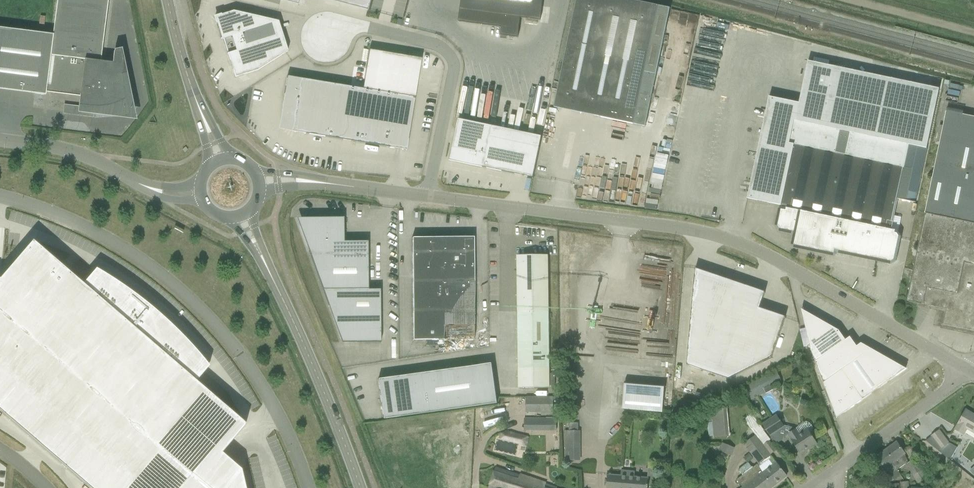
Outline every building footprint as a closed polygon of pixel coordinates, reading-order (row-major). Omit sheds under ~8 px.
[(35,89),(35,94),(46,95),(46,90),(80,94),(79,106),(82,107),(81,111),(90,112),(91,108),(93,108),(93,111),(95,111),(99,111),(102,111),(106,110),(108,110),(112,109),(115,108),(117,107),(119,106),(123,105),(125,103),(128,101),(123,64),(120,49),(114,50),(112,63),(100,61),(108,0),(57,0),(53,34),(0,28),(0,84),(35,89)] [(359,9),(367,11),(370,0),(325,0),(359,9)] [(459,22),(501,27),(500,35),(518,38),(520,18),(540,20),(542,0),(461,0),(459,22)] [(645,126),(670,8),(631,0),(577,0),(554,107),(645,126)] [(236,9),(216,14),(222,37),(224,36),(234,76),(257,70),(287,53),(279,23),(262,27),(260,17),(236,9)] [(688,85),(686,97),(720,104),(733,31),(710,27),(699,87),(688,85)] [(333,45),(336,33),(322,29),(319,41),(333,45)] [(281,113),(280,117),(281,120),(282,123),(284,126),(286,128),(288,130),(291,131),(294,132),(406,150),(421,58),(369,50),(362,89),(287,76),(281,113)] [(876,261),(891,264),(896,261),(901,239),(889,237),(897,199),(915,203),(940,88),(807,61),(798,103),(769,97),(748,199),(782,206),(781,211),(779,210),(775,226),(779,231),(796,235),(794,245),(835,254),(835,250),(867,257),(871,254),(874,255),(874,258),(876,261)] [(907,301),(938,307),(937,315),(944,316),(943,324),(973,331),(973,117),(946,111),(909,291),(907,301)] [(458,119),(449,160),(533,178),(539,148),(491,137),(493,126),(458,119)] [(344,241),(343,217),(342,217),(342,219),(310,220),(307,220),(305,220),(303,222),(302,225),(302,227),(311,251),(309,252),(329,306),(330,305),(343,341),(356,341),(356,343),(380,342),(380,289),(368,289),(367,241),(344,241)] [(412,238),(413,340),(475,340),(474,236),(412,238)] [(89,487),(245,487),(241,469),(222,453),(246,424),(196,381),(209,366),(198,353),(177,330),(157,312),(134,293),(110,277),(96,268),(83,284),(33,240),(0,278),(0,412),(89,487)] [(518,312),(519,388),(550,387),(549,311),(548,255),(517,256),(518,312)] [(696,268),(687,364),(729,379),(772,357),(785,317),(760,308),(765,292),(696,268)] [(839,330),(802,309),(811,350),(815,361),(846,340),(839,330)] [(837,418),(860,401),(843,377),(877,352),(861,343),(857,346),(850,337),(846,340),(815,361),(837,418)] [(860,401),(906,369),(877,352),(843,377),(860,401)] [(492,363),(378,379),(384,419),(498,403),(492,363)] [(765,376),(743,387),(750,401),(772,390),(765,376)] [(623,409),(662,412),(664,386),(625,383),(623,409)] [(527,412),(553,412),(553,397),(527,397),(527,412)] [(713,407),(716,436),(730,435),(727,406),(713,407)] [(973,432),(973,415),(966,410),(955,429),(963,434),(967,428),(973,432)] [(791,439),(799,453),(808,447),(809,449),(817,443),(808,428),(799,434),(795,429),(794,430),(793,428),(785,426),(784,427),(777,415),(762,424),(770,436),(777,431),(780,436),(784,437),(788,434),(791,439)] [(524,430),(556,430),(557,419),(524,419),(524,430)] [(566,431),(566,460),(581,459),(581,431),(566,431)] [(931,436),(926,440),(950,460),(957,447),(951,443),(949,443),(945,439),(939,431),(931,436)] [(756,435),(744,444),(759,464),(772,455),(771,455),(764,445),(756,435)] [(891,475),(894,480),(901,475),(896,468),(904,462),(901,457),(905,454),(896,442),(877,456),(890,475),(891,475)] [(723,443),(720,451),(732,455),(735,448),(723,443)] [(749,453),(743,458),(747,463),(753,459),(749,453)] [(907,464),(919,482),(926,477),(914,459),(907,464)] [(742,487),(771,487),(786,476),(780,468),(775,462),(771,465),(768,462),(761,467),(758,465),(753,469),(748,462),(739,469),(743,476),(738,479),(743,487),(742,487)] [(489,487),(534,487),(537,479),(496,466),(489,487)] [(607,487),(648,487),(648,486),(649,478),(648,478),(635,477),(635,472),(621,471),(621,476),(618,476),(608,475),(607,487)] [(544,487),(546,482),(537,479),(534,487),(547,487),(544,487)]
